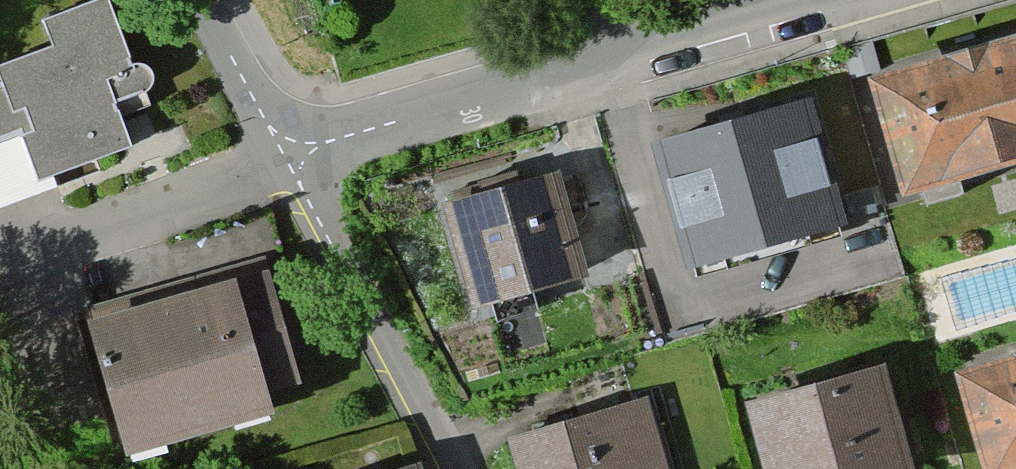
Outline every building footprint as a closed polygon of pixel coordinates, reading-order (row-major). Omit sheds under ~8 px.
[(53,14),(62,37),(1,60),(18,105),(35,98),(44,122),(0,138),(0,200),(140,146),(111,71),(138,61),(114,0),(90,0),(53,14)] [(861,72),(893,191),(1015,158),(1015,30),(861,72)] [(812,98),(649,146),(681,253),(843,205),(812,98)] [(557,164),(440,195),(471,308),(587,277),(557,164)] [(236,268),(77,313),(116,449),(268,407),(262,385),(294,376),(263,266),(237,273),(236,268)] [(951,356),(980,468),(986,468),(1015,461),(1015,339),(951,356)] [(745,401),(764,468),(909,468),(879,363),(745,401)] [(521,433),(531,468),(674,468),(654,397),(521,433)] [(342,468),(419,468),(414,450),(342,468)]
